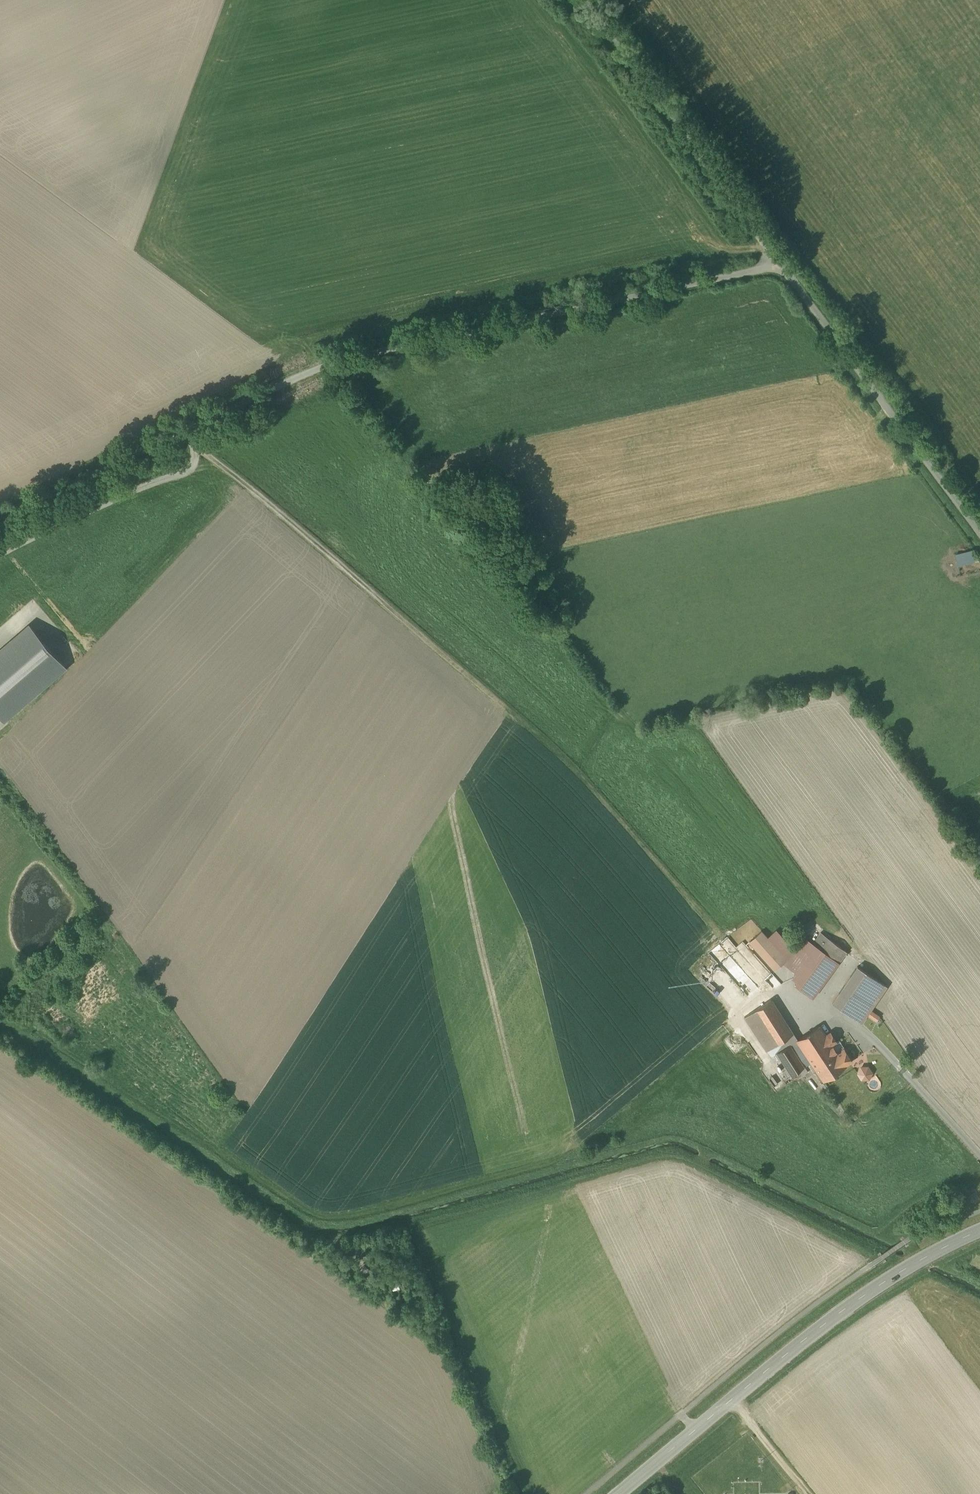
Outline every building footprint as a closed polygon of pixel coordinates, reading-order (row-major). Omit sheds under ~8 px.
[(801,954),(779,929),(771,935),(767,931),(753,942),(777,973),(789,963),(791,967),(801,954)] [(817,999),(850,952),(823,933),(816,942),(812,939),(801,954),(791,967),(807,978),(801,987),(817,999)] [(891,988),(862,969),(839,1005),(867,1023),(891,988)] [(797,1037),(775,1003),(747,1021),(769,1055),(797,1037)] [(831,1039),(826,1030),(801,1045),(825,1086),(859,1065),(848,1046),(846,1048),(838,1035),(831,1039)]
